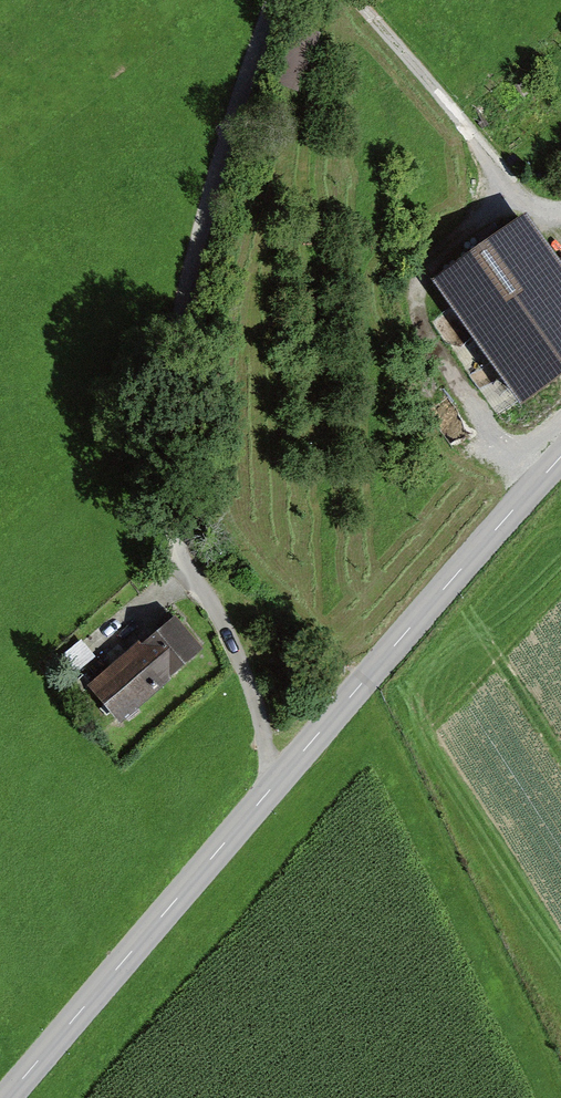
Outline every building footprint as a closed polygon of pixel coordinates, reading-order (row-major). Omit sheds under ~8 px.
[(530,216),(437,282),(523,403),(560,376),(560,260),(530,216)] [(176,620),(93,684),(121,721),(204,657),(176,620)]
